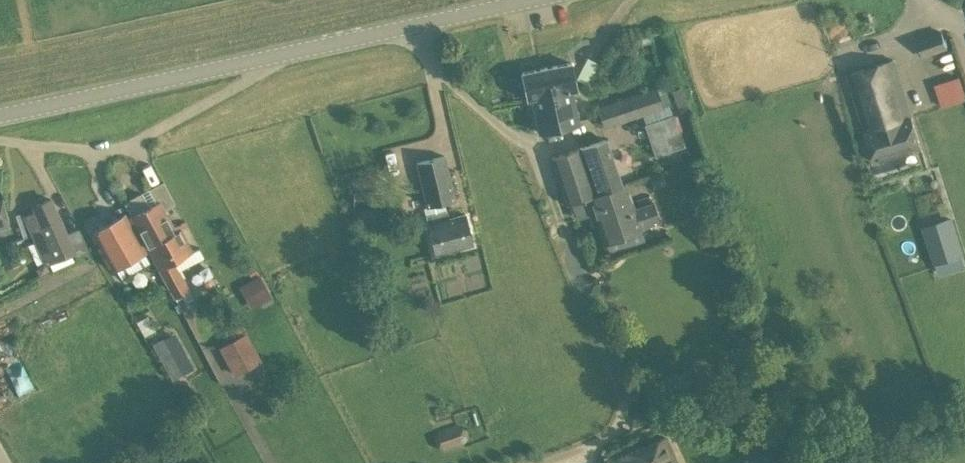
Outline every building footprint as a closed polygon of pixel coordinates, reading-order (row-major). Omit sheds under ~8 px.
[(924,57),(949,48),(942,30),(917,38),(924,57)] [(639,37),(641,44),(650,41),(648,34),(639,37)] [(874,161),(921,147),(912,117),(911,117),(893,60),(846,73),(864,136),(866,135),(874,161)] [(570,61),(521,72),(527,98),(531,98),(538,131),(579,123),(571,89),(576,88),(570,61)] [(939,104),(964,96),(958,73),(932,81),(939,104)] [(677,106),(686,103),(679,86),(671,89),(677,106)] [(603,128),(662,108),(656,89),(597,108),(603,128)] [(672,116),(645,125),(656,155),(669,151),(665,136),(677,132),(672,116)] [(606,139),(580,147),(596,195),(622,186),(606,139)] [(596,195),(580,147),(551,157),(567,204),(572,203),(577,218),(588,214),(592,225),(598,223),(604,241),(606,240),(611,256),(647,244),(641,227),(660,221),(654,203),(651,204),(648,195),(636,199),(638,208),(635,209),(627,184),(622,186),(596,195)] [(444,156),(416,163),(426,206),(455,199),(444,156)] [(651,180),(654,189),(666,185),(663,175),(651,180)] [(150,251),(184,234),(182,231),(188,226),(185,221),(174,228),(164,209),(174,203),(163,182),(124,202),(150,251)] [(46,262),(73,250),(84,246),(75,227),(65,231),(50,198),(33,205),(43,227),(33,231),(46,262)] [(425,215),(427,223),(435,253),(472,243),(464,214),(448,218),(446,210),(425,215)] [(144,252),(145,251),(124,214),(93,231),(113,269),(116,267),(122,278),(150,262),(144,252)] [(952,217),(925,225),(937,263),(964,255),(952,217)] [(192,250),(184,234),(150,251),(174,298),(190,289),(180,270),(197,260),(192,250)] [(17,261),(11,244),(0,248),(0,257),(3,266),(17,261)] [(731,285),(743,281),(737,264),(726,268),(731,285)] [(251,308),(272,297),(256,267),(239,277),(243,284),(238,286),(251,308)] [(193,297),(189,290),(180,294),(184,302),(193,297)] [(244,332),(236,313),(229,316),(239,335),(219,346),(234,375),(262,360),(246,331),(244,332)] [(147,315),(136,321),(144,335),(155,329),(147,315)] [(194,367),(174,332),(153,344),(172,379),(194,367)] [(187,380),(177,386),(185,401),(196,395),(187,380)] [(464,426),(457,424),(437,430),(433,437),(436,448),(444,451),(464,444),(468,437),(464,426)] [(618,457),(621,462),(678,462),(666,436),(618,457)]
